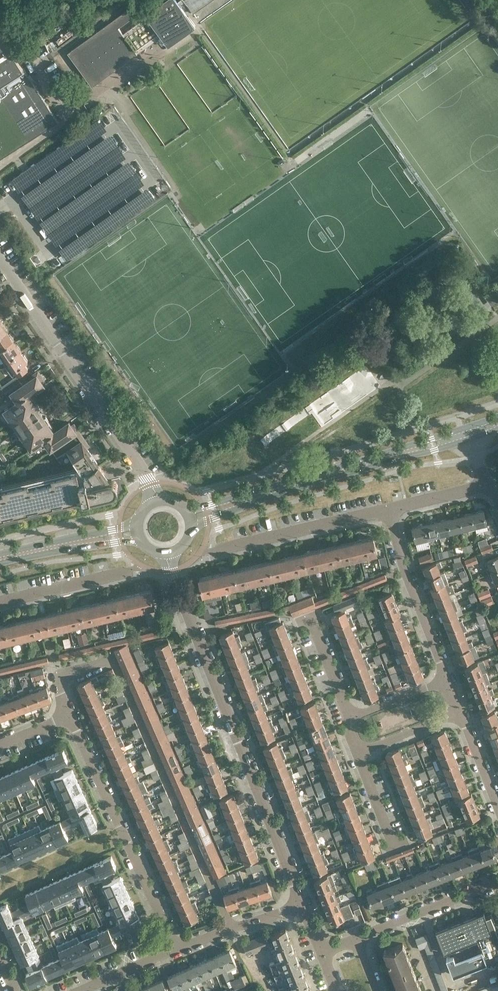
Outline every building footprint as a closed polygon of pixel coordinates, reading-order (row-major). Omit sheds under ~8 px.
[(213,0),(178,0),(175,2),(173,0),(164,0),(155,7),(157,9),(152,13),(154,15),(149,18),(147,16),(142,20),(144,22),(140,25),(138,23),(132,27),(134,29),(130,33),(128,30),(121,35),(117,29),(137,14),(132,6),(68,53),(92,87),(138,53),(136,51),(140,48),(142,50),(147,46),(146,44),(150,41),(152,43),(157,39),(155,37),(160,34),(168,46),(196,26),(189,16),(213,0)] [(59,122),(26,70),(24,68),(0,30),(0,160),(59,122)] [(485,296),(491,305),(497,300),(497,288),(485,296)] [(14,341),(7,331),(0,336),(0,350),(14,341)] [(21,351),(14,341),(0,350),(0,351),(0,355),(5,362),(3,363),(4,363),(21,351)] [(21,351),(4,363),(7,368),(10,365),(17,375),(18,375),(21,381),(31,374),(24,364),(28,361),(21,351)] [(16,377),(14,374),(5,380),(6,383),(1,387),(4,392),(20,381),(16,376),(16,377)] [(28,395),(29,396),(44,385),(37,375),(14,390),(13,388),(5,394),(7,396),(12,393),(18,402),(28,395)] [(28,395),(18,402),(5,411),(12,421),(37,403),(33,398),(31,399),(29,396),(28,395)] [(41,409),(37,403),(12,421),(18,430),(42,414),(39,410),(41,409)] [(42,414),(18,430),(25,439),(50,422),(46,417),(44,418),(42,414)] [(50,422),(25,439),(32,450),(45,441),(44,439),(54,432),(52,429),(53,428),(50,422)] [(72,426),(69,422),(54,432),(44,439),(45,441),(57,459),(68,451),(67,450),(81,441),(76,433),(79,431),(74,424),(72,426)] [(68,451),(80,469),(78,471),(1,489),(0,486),(0,520),(113,493),(116,492),(117,489),(118,486),(117,483),(115,481),(113,480),(110,480),(100,482),(99,477),(105,474),(86,447),(89,445),(84,439),(81,441),(67,450),(68,451)] [(471,513),(475,527),(487,524),(484,510),(471,513)] [(464,532),(469,530),(469,529),(475,527),(471,513),(460,516),(463,530),(464,532)] [(463,530),(460,516),(448,519),(451,533),(463,530)] [(441,538),(446,537),(445,534),(451,533),(448,519),(437,522),(440,535),(441,538)] [(428,540),(432,539),(432,537),(440,535),(437,522),(425,524),(428,538),(428,540)] [(417,543),(421,542),(420,540),(428,538),(425,524),(413,527),(417,543)] [(358,540),(356,540),(360,557),(377,553),(374,537),(361,540),(362,540),(359,541),(358,540)] [(491,543),(489,544),(486,538),(478,541),(480,547),(482,553),(493,549),(491,543)] [(342,561),(349,560),(360,557),(356,540),(353,541),(353,542),(350,543),(350,542),(339,545),(342,561)] [(342,561),(339,545),(327,548),(327,549),(324,549),(324,548),(321,549),(325,565),(342,561)] [(444,550),(445,557),(455,554),(453,548),(444,550)] [(325,565),(321,549),(319,549),(319,550),(316,551),(304,553),(308,569),(325,565)] [(436,559),(445,557),(444,550),(434,553),(436,559)] [(289,556),(287,557),(291,573),(308,569),(304,553),(293,556),(293,557),(289,558),(289,556)] [(430,553),(419,557),(422,564),(433,560),(430,553)] [(468,567),(474,565),(473,564),(478,562),(475,555),(465,560),(468,567)] [(454,568),(463,565),(461,560),(460,556),(454,558),(455,562),(452,562),(454,568)] [(291,573),(287,557),(284,557),(284,559),(281,559),(269,562),(273,578),(291,573)] [(497,571),(497,558),(488,562),(490,567),(487,568),(489,574),(490,573),(490,574),(492,573),(497,571)] [(428,579),(441,573),(439,567),(442,566),(440,561),(424,568),(428,579)] [(273,578),(269,562),(257,564),(257,565),(255,566),(254,565),(252,565),(256,582),(273,578)] [(256,582),(252,565),(250,566),(250,567),(246,568),(246,567),(235,570),(238,586),(256,582)] [(238,586),(235,570),(223,573),(220,574),(219,573),(217,573),(221,590),(238,586)] [(221,590),(217,573),(214,574),(215,575),(212,576),(212,575),(200,578),(204,594),(221,590)] [(432,589),(449,582),(446,577),(443,578),(441,573),(428,579),(432,589)] [(449,582),(432,589),(436,600),(450,594),(455,592),(452,584),(450,585),(449,582)] [(374,599),(379,610),(396,603),(388,583),(384,585),(388,594),(374,599)] [(488,588),(478,593),(480,600),(491,595),(491,594),(488,588)] [(134,593),(138,610),(155,606),(151,590),(140,593),(140,594),(137,594),(136,593),(134,593)] [(138,610),(134,593),(131,594),(131,596),(128,596),(128,595),(117,598),(120,614),(138,610)] [(452,599),(450,594),(436,600),(441,610),(456,604),(454,598),(452,599)] [(491,595),(480,600),(481,601),(483,606),(494,602),(491,596),(492,596),(491,595)] [(306,598),(311,609),(316,607),(314,602),(312,596),(306,598)] [(120,614),(117,598),(105,601),(105,602),(102,603),(102,601),(99,602),(103,618),(120,614)] [(305,612),(311,609),(306,598),(301,601),(305,612)] [(259,601),(250,603),(252,610),(261,608),(259,601)] [(295,603),(299,614),(305,612),(301,601),(295,603)] [(339,603),(341,609),(347,607),(344,601),(339,603)] [(483,606),(481,601),(478,602),(480,607),(476,609),(478,615),(483,613),(485,612),(483,606)] [(94,604),(82,607),(86,622),(103,618),(99,602),(97,602),(97,604),(94,604)] [(293,616),(299,614),(295,603),(289,605),(291,610),(293,616)] [(336,612),(341,609),(339,603),(333,605),(336,612)] [(385,620),(399,614),(401,614),(396,603),(383,608),(379,610),(383,620),(385,620)] [(445,620),(458,615),(456,610),(458,609),(456,604),(441,610),(445,620)] [(86,622),(82,607),(70,609),(70,610),(67,611),(67,609),(64,610),(68,627),(86,622)] [(68,627),(64,610),(62,611),(62,612),(59,613),(59,612),(44,616),(47,632),(68,627)] [(348,616),(346,610),(332,616),(336,627),(353,620),(351,615),(348,616)] [(390,630),(403,625),(399,614),(385,620),(387,624),(385,625),(388,631),(390,630)] [(460,621),(458,615),(445,620),(449,631),(464,625),(462,620),(460,621)] [(47,632),(44,616),(29,619),(29,620),(26,621),(26,619),(23,620),(27,636),(47,632)] [(10,641),(27,636),(23,620),(20,620),(21,622),(17,622),(6,625),(10,641)] [(355,625),(353,620),(336,627),(340,637),(354,632),(352,626),(355,625)] [(288,632),(283,621),(267,627),(270,633),(272,632),(274,638),(288,632)] [(6,625),(0,626),(0,643),(10,641),(6,625)] [(407,636),(403,625),(390,630),(388,631),(390,636),(392,635),(394,641),(407,636)] [(453,641),(466,636),(464,631),(467,630),(465,625),(464,625),(449,631),(453,641)] [(77,633),(80,643),(89,641),(87,631),(77,633)] [(235,636),(233,631),(220,636),(225,647),(240,641),(241,640),(239,635),(235,636)] [(278,648),(292,643),(288,632),(274,638),(276,643),(273,644),(275,649),(278,648)] [(356,637),(354,632),(340,637),(345,648),(358,642),(360,641),(358,636),(356,637)] [(396,652),(398,651),(411,646),(407,636),(394,641),(396,646),(394,646),(396,652)] [(470,647),(466,636),(453,641),(457,652),(470,647)] [(160,658),(174,653),(169,641),(156,647),(158,652),(156,653),(158,658),(160,657),(160,658)] [(229,657),(242,652),(240,647),(242,646),(240,641),(225,647),(229,657)] [(349,658),(362,653),(360,647),(363,646),(361,641),(360,641),(358,642),(345,648),(349,658)] [(296,653),(292,643),(278,648),(275,649),(277,654),(280,653),(282,659),(296,653)] [(124,644),(119,645),(114,646),(121,661),(132,656),(127,644),(124,644)] [(476,650),(475,645),(471,647),(470,647),(457,652),(462,663),(475,658),(472,652),(476,650)] [(415,656),(411,646),(398,651),(402,662),(415,656)] [(244,657),(242,652),(229,657),(233,668),(246,663),(249,662),(249,661),(247,656),(244,657)] [(178,663),(174,653),(160,658),(160,657),(158,658),(157,658),(159,664),(162,662),(165,668),(178,663)] [(283,670),(287,669),(300,664),(296,653),(282,659),(285,664),(281,665),(283,670)] [(364,658),(362,653),(349,658),(353,669),(366,664),(369,662),(367,657),(364,658)] [(125,673),(137,668),(132,656),(121,661),(125,673)] [(404,673),(407,672),(420,667),(415,656),(402,662),(404,667),(402,668),(404,673)] [(470,678),(483,673),(483,672),(481,667),(484,666),(482,661),(466,667),(470,678)] [(237,678),(250,673),(248,668),(251,667),(249,662),(246,663),(233,668),(237,678)] [(357,679),(371,674),(368,669),(372,667),(369,662),(366,664),(353,669),(357,679)] [(164,681),(166,680),(182,674),(178,663),(165,668),(167,673),(162,675),(164,681)] [(300,664),(287,669),(283,670),(285,675),(289,674),(291,680),(304,674),(300,664)] [(411,683),(424,678),(420,667),(407,672),(404,673),(406,679),(409,678),(411,683)] [(30,671),(32,677),(32,680),(45,677),(43,668),(30,671)] [(133,690),(145,685),(137,668),(125,673),(133,690)] [(474,688),(487,683),(485,678),(488,677),(486,671),(483,672),(483,673),(470,678),(474,688)] [(252,679),(250,673),(237,678),(242,689),(254,684),(257,683),(258,683),(256,678),(252,679)] [(186,684),(182,674),(166,680),(168,685),(171,684),(173,689),(186,684)] [(292,692),(295,690),(308,685),(304,674),(291,680),(293,685),(290,687),(292,692)] [(373,679),(371,674),(357,679),(361,690),(375,685),(377,684),(375,679),(373,679)] [(93,682),(99,680),(97,675),(78,684),(83,695),(96,689),(93,682)] [(12,676),(3,678),(5,685),(13,682),(12,676)] [(259,688),(257,683),(254,684),(242,689),(246,699),(259,694),(257,689),(259,688)] [(490,689),(487,683),(474,688),(478,699),(491,693),(492,694),(494,693),(492,688),(490,689)] [(177,700),(190,695),(186,684),(173,689),(175,695),(172,696),(174,701),(177,700)] [(365,701),(379,696),(377,690),(380,689),(378,684),(377,684),(375,685),(361,690),(365,701)] [(145,685),(133,690),(140,707),(152,702),(145,685)] [(313,696),(308,685),(295,690),(292,692),(294,697),(297,695),(299,701),(297,702),(298,704),(300,703),(300,701),(313,696)] [(42,689),(41,686),(35,688),(41,704),(52,700),(47,687),(42,689)] [(30,708),(41,704),(35,688),(30,690),(31,693),(25,695),(30,708)] [(87,705),(103,698),(100,693),(98,694),(96,689),(83,695),(87,705)] [(20,697),(18,693),(13,695),(13,696),(15,699),(20,712),(30,708),(25,695),(20,697)] [(494,699),(492,694),(491,693),(478,699),(483,710),(496,704),(497,704),(495,698),(494,699)] [(261,699),(259,694),(246,699),(250,710),(265,704),(263,698),(261,699)] [(194,705),(190,695),(177,700),(174,701),(176,706),(179,705),(181,711),(194,705)] [(9,716),(20,712),(15,699),(13,696),(10,698),(11,701),(4,703),(9,716)] [(103,698),(87,705),(92,716),(105,710),(103,704),(105,703),(103,698)] [(126,700),(123,702),(123,709),(125,713),(131,711),(129,706),(126,700)] [(152,702),(140,707),(148,724),(160,719),(152,702)] [(306,718),(319,713),(315,702),(301,707),(303,712),(301,713),(303,718),(303,719),(306,718)] [(9,716),(4,703),(0,705),(0,720),(9,716)] [(254,720),(267,715),(265,710),(268,709),(266,703),(265,704),(250,710),(254,720)] [(183,722),(185,721),(199,716),(194,705),(181,711),(183,716),(181,717),(183,722)] [(107,715),(105,710),(92,716),(97,726),(110,720),(112,719),(110,714),(107,715)] [(496,710),(482,715),(487,726),(497,722),(497,716),(496,710)] [(131,711),(125,713),(126,717),(121,719),(124,726),(135,721),(131,711)] [(323,723),(319,713),(306,718),(303,719),(303,718),(302,719),(304,724),(308,723),(310,728),(323,723)] [(267,715),(254,720),(258,731),(274,725),(271,720),(269,721),(267,715)] [(203,726),(199,716),(185,721),(183,722),(182,722),(184,727),(187,726),(189,732),(203,726)] [(282,727),(288,724),(285,716),(278,718),(282,727)] [(167,736),(166,734),(163,726),(160,719),(148,724),(155,741),(167,736)] [(110,720),(97,726),(101,736),(114,730),(110,720)] [(497,734),(497,722),(487,726),(491,737),(497,734)] [(166,734),(172,731),(168,723),(163,726),(166,734)] [(312,740),(314,739),(327,734),(323,723),(310,728),(312,733),(309,734),(312,740)] [(275,724),(274,725),(258,731),(263,742),(276,737),(273,731),(277,730),(275,724)] [(189,732),(194,742),(207,737),(203,726),(189,732)] [(117,736),(114,730),(101,736),(106,747),(119,741),(122,740),(120,734),(117,736)] [(433,747),(436,746),(449,741),(445,730),(431,735),(434,741),(431,742),(433,747)] [(318,749),(331,744),(327,734),(314,739),(312,740),(314,745),(316,744),(318,749)] [(174,753),(167,736),(155,741),(163,758),(174,753)] [(211,748),(207,737),(194,742),(191,743),(190,743),(192,749),(196,747),(198,753),(211,748)] [(419,747),(425,745),(423,739),(417,741),(418,745),(419,747)] [(124,751),(119,741),(106,747),(111,757),(124,751)] [(282,746),(280,747),(277,741),(264,746),(269,758),(284,752),(282,746)] [(453,751),(449,741),(436,746),(440,757),(453,751)] [(144,756),(150,753),(147,748),(145,742),(135,746),(137,753),(142,751),(144,756)] [(412,756),(418,753),(414,742),(408,744),(412,756)] [(320,761),(322,760),(336,755),(331,744),(318,749),(320,755),(318,756),(320,761)] [(199,765),(200,765),(202,763),(215,758),(211,748),(198,753),(200,758),(197,760),(199,765)] [(390,764),(406,758),(408,757),(406,752),(401,753),(399,748),(386,753),(390,764)] [(63,774),(63,773),(59,764),(68,759),(63,749),(47,756),(52,767),(51,767),(56,777),(63,774)] [(126,757),(124,751),(111,757),(115,767),(128,762),(129,762),(132,761),(129,755),(126,757)] [(442,768),(444,767),(457,762),(453,751),(440,757),(442,762),(440,763),(442,768)] [(284,752),(269,758),(273,768),(286,763),(284,758),(286,757),(284,752)] [(144,767),(154,763),(150,753),(144,756),(145,759),(141,760),(144,767)] [(174,753),(163,758),(170,775),(182,770),(174,753)] [(340,765),(336,755),(322,760),(320,761),(319,761),(321,766),(324,765),(326,771),(340,765)] [(52,767),(47,756),(31,764),(35,774),(51,767),(52,767)] [(206,774),(219,769),(215,758),(202,763),(200,765),(202,770),(204,769),(206,774)] [(406,758),(390,764),(395,775),(408,770),(406,764),(408,763),(406,758)] [(129,762),(128,762),(115,767),(120,778),(133,772),(129,762)] [(448,778),(461,772),(457,762),(444,767),(442,768),(444,774),(446,773),(448,778)] [(154,763),(144,767),(145,767),(144,768),(147,773),(151,772),(152,776),(158,773),(156,769),(154,763)] [(288,768),(286,763),(273,768),(277,779),(290,774),(293,773),(291,767),(288,768)] [(17,770),(25,787),(35,782),(32,776),(32,775),(28,765),(17,770)] [(327,782),(331,781),(344,776),(340,765),(326,771),(329,778),(326,779),(327,782)] [(56,777),(55,777),(59,787),(54,789),(55,789),(77,779),(72,769),(63,773),(63,774),(56,777)] [(207,786),(210,785),(210,784),(223,779),(219,769),(206,774),(208,780),(205,781),(207,786)] [(15,791),(25,787),(17,770),(7,774),(15,791)] [(182,770),(170,775),(178,792),(189,787),(182,770)] [(410,775),(408,770),(395,775),(399,785),(412,780),(414,779),(412,774),(410,775)] [(125,788),(140,781),(138,776),(135,777),(133,772),(120,778),(125,788)] [(449,789),(452,788),(466,783),(461,772),(448,778),(451,784),(447,785),(449,789)] [(295,778),(293,773),(290,774),(277,779),(281,789),(294,784),(292,779),(295,778)] [(15,791),(7,774),(0,778),(0,784),(5,796),(15,791)] [(348,787),(344,776),(331,781),(327,782),(329,788),(333,786),(335,792),(348,787)] [(403,796),(416,791),(414,785),(417,784),(415,778),(414,779),(412,780),(399,785),(403,796)] [(77,779),(55,789),(59,799),(81,789),(77,779)] [(228,790),(223,779),(210,784),(210,785),(207,786),(209,791),(212,790),(215,796),(228,790)] [(140,781),(125,788),(130,799),(143,793),(147,791),(143,781),(140,782),(140,781)] [(470,794),(466,783),(452,788),(449,789),(449,790),(450,790),(452,795),(455,794),(457,799),(459,798),(470,794)] [(167,794),(163,784),(155,787),(158,794),(160,793),(161,797),(167,794)] [(296,789),(294,784),(281,789),(286,800),(301,794),(299,788),(296,789)] [(189,787),(178,792),(185,809),(197,804),(189,787)] [(81,789),(59,799),(59,800),(64,797),(68,807),(86,799),(81,789)] [(326,796),(323,789),(318,791),(320,798),(326,796)] [(418,796),(416,791),(403,796),(407,806),(423,800),(422,795),(418,796)] [(143,793),(130,799),(134,809),(151,801),(149,797),(145,798),(143,793)] [(290,811),(303,806),(301,800),(305,799),(302,793),(301,794),(286,800),(290,811)] [(341,809),(355,804),(350,793),(337,798),(341,808),(341,809)] [(472,793),(470,794),(459,798),(459,799),(455,800),(457,805),(461,803),(463,809),(476,804),(472,793)] [(161,809),(172,804),(168,796),(167,794),(161,797),(163,800),(158,803),(161,809)] [(221,811),(225,810),(238,805),(234,794),(221,799),(223,804),(219,806),(221,811)] [(86,799),(68,807),(73,816),(73,817),(90,809),(86,799)] [(325,811),(331,809),(330,806),(335,805),(333,800),(322,803),(325,811)] [(411,817),(424,812),(422,806),(425,805),(423,800),(407,806),(411,817)] [(153,807),(151,801),(134,809),(139,819),(152,813),(150,808),(153,807)] [(171,819),(177,816),(174,810),(172,804),(161,809),(164,816),(169,814),(171,819)] [(197,804),(185,809),(193,826),(204,821),(197,804)] [(359,814),(355,804),(341,809),(341,808),(338,810),(340,815),(343,814),(346,819),(359,814)] [(480,815),(476,804),(463,809),(467,820),(480,815)] [(238,805),(225,810),(221,811),(223,816),(227,814),(229,820),(242,815),(238,805)] [(305,811),(303,806),(290,811),(294,821),(310,815),(308,810),(305,811)] [(73,817),(73,816),(69,818),(73,825),(83,820),(87,830),(97,825),(90,809),(73,817)] [(427,818),(424,812),(411,817),(415,828),(432,821),(430,816),(427,818)] [(157,824),(160,822),(158,818),(155,820),(152,813),(139,819),(144,830),(157,824)] [(346,831),(363,825),(359,814),(346,819),(348,825),(344,826),(346,831)] [(230,832),(233,831),(246,826),(242,815),(229,820),(231,826),(228,827),(230,832)] [(298,832),(311,827),(309,821),(312,820),(310,815),(294,821),(298,832)] [(430,827),(434,826),(445,821),(443,817),(437,819),(432,821),(415,828),(420,839),(433,833),(430,827)] [(73,825),(69,818),(61,822),(61,821),(50,825),(58,843),(68,838),(64,829),(73,825)] [(204,821),(193,826),(200,843),(212,838),(204,821)] [(148,840),(161,834),(157,824),(144,830),(148,840)] [(38,825),(28,829),(38,851),(48,847),(38,825)] [(58,843),(50,825),(41,830),(39,825),(38,825),(48,847),(58,843)] [(352,835),(352,837),(354,841),(367,835),(363,825),(346,831),(348,836),(352,835)] [(246,826),(233,831),(237,841),(250,836),(246,826)] [(313,832),(311,827),(298,832),(302,842),(318,836),(315,831),(313,832)] [(38,851),(28,829),(19,834),(29,856),(38,851)] [(29,856),(19,834),(8,838),(14,850),(13,850),(18,861),(29,856)] [(164,840),(161,834),(148,840),(153,850),(169,843),(167,838),(164,840)] [(354,841),(356,846),(354,847),(356,852),(371,846),(367,835),(354,841)] [(180,851),(190,846),(187,840),(186,836),(180,839),(181,842),(177,844),(180,851)] [(254,847),(250,836),(237,841),(242,852),(254,847)] [(306,853),(319,848),(317,843),(320,842),(318,836),(302,842),(306,853)] [(212,838),(200,843),(205,855),(217,850),(212,838)] [(171,849),(169,843),(153,850),(158,861),(171,855),(168,850),(171,849)] [(484,844),(479,846),(486,862),(497,858),(492,845),(486,847),(484,844)] [(189,860),(195,857),(193,852),(190,846),(180,851),(179,851),(182,858),(187,856),(189,860)] [(371,846),(356,852),(358,858),(360,857),(362,862),(376,857),(371,846)] [(474,848),(476,851),(469,854),(475,867),(486,862),(479,846),(474,848)] [(254,847),(242,852),(246,863),(259,858),(254,847)] [(319,848),(306,853),(311,864),(326,857),(324,852),(321,853),(319,848)] [(217,850),(205,855),(211,868),(223,863),(217,850)] [(15,862),(11,851),(1,856),(0,853),(0,869),(15,862)] [(463,856),(462,853),(457,855),(463,871),(475,867),(469,854),(463,856)] [(173,861),(171,855),(158,861),(162,871),(178,864),(176,859),(173,861)] [(463,871),(457,855),(452,857),(453,860),(447,863),(452,875),(463,871)] [(112,856),(95,863),(103,879),(102,879),(104,883),(104,884),(112,880),(111,880),(107,870),(116,866),(112,856)] [(195,857),(189,860),(191,863),(189,864),(192,870),(199,867),(196,861),(195,857)] [(327,857),(326,857),(311,864),(315,875),(328,870),(326,864),(329,862),(327,857)] [(251,865),(253,871),(254,872),(263,868),(260,861),(251,865)] [(440,865),(439,862),(434,863),(441,880),(452,875),(447,863),(440,865)] [(103,879),(95,863),(79,871),(84,881),(93,877),(95,882),(102,879),(103,879)] [(226,872),(223,863),(211,868),(215,877),(226,872)] [(425,871),(430,884),(441,880),(434,863),(429,866),(430,869),(425,871)] [(180,870),(178,864),(162,871),(167,882),(180,876),(178,871),(180,870)] [(198,880),(204,877),(199,867),(192,870),(189,872),(191,876),(195,874),(198,880)] [(419,889),(430,884),(425,871),(414,876),(419,889)] [(66,877),(76,899),(74,894),(84,889),(80,882),(81,882),(76,872),(66,877)] [(419,889),(414,876),(413,876),(411,872),(407,874),(408,878),(402,880),(407,893),(419,889)] [(331,873),(328,875),(315,880),(319,891),(335,884),(336,884),(331,873)] [(228,882),(232,880),(229,874),(225,876),(225,875),(216,879),(220,886),(228,883),(228,882)] [(104,884),(104,883),(103,884),(108,894),(125,886),(121,876),(111,880),(112,880),(104,884)] [(182,881),(180,876),(167,882),(172,892),(188,885),(189,884),(186,879),(182,881)] [(389,880),(391,885),(396,897),(407,893),(402,880),(400,876),(389,880)] [(66,877),(56,881),(66,903),(76,899),(66,877)] [(256,880),(261,897),(272,894),(268,880),(262,882),(261,879),(256,880)] [(251,885),(246,887),(250,901),(261,897),(256,880),(250,882),(251,885)] [(66,903),(56,881),(46,885),(56,908),(66,903)] [(337,889),(335,884),(319,891),(323,901),(336,896),(334,891),(337,889)] [(56,908),(46,885),(36,890),(44,907),(53,903),(55,908),(56,908)] [(176,902),(189,896),(187,891),(190,890),(188,885),(172,892),(176,902)] [(391,885),(380,889),(385,902),(396,897),(391,885)] [(130,896),(125,886),(108,894),(112,904),(130,896)] [(239,886),(234,888),(239,904),(250,901),(246,887),(240,889),(239,886)] [(239,904),(234,888),(229,889),(230,893),(224,895),(228,908),(239,904)] [(373,892),(371,888),(367,890),(373,906),(385,902),(380,889),(373,892)] [(44,907),(36,890),(26,895),(30,904),(21,908),(25,915),(33,911),(34,912),(44,907)] [(339,895),(336,896),(323,901),(328,912),(340,907),(338,901),(341,900),(339,895)] [(130,896),(112,904),(117,914),(134,906),(130,896)] [(192,902),(189,896),(176,902),(181,913),(197,905),(195,901),(192,902)] [(21,908),(11,912),(7,903),(0,906),(0,915),(4,924),(21,916),(25,915),(21,908)] [(332,923),(345,918),(353,914),(349,903),(340,907),(328,912),(332,923)] [(199,911),(197,905),(181,913),(186,924),(199,918),(196,912),(199,911)] [(117,914),(121,923),(121,924),(139,916),(134,906),(117,914)] [(436,930),(445,952),(451,949),(460,972),(497,958),(497,931),(492,915),(487,917),(484,911),(436,930)] [(26,926),(21,916),(4,924),(8,934),(26,926)] [(121,924),(121,923),(118,925),(121,932),(131,927),(135,937),(146,932),(139,916),(121,924)] [(121,932),(118,925),(109,929),(109,928),(99,932),(97,927),(96,927),(107,950),(117,945),(113,936),(121,932)] [(26,926),(8,934),(13,943),(30,936),(26,926)] [(96,927),(87,932),(97,954),(107,950),(96,927)] [(277,946),(291,940),(286,928),(272,933),(277,946)] [(97,954),(87,932),(86,932),(88,937),(79,941),(77,936),(87,958),(97,954)] [(260,936),(264,947),(269,945),(265,934),(260,936)] [(421,936),(425,946),(431,944),(426,934),(421,936)] [(30,936),(13,943),(17,953),(35,945),(30,936)] [(77,936),(67,941),(77,963),(87,958),(77,936)] [(259,950),(264,947),(260,936),(254,938),(259,950)] [(425,947),(425,946),(421,936),(416,938),(420,949),(425,947)] [(253,952),(259,950),(254,938),(249,941),(253,952)] [(291,940),(277,946),(271,948),(275,961),(296,952),(291,940)] [(77,963),(67,941),(57,945),(62,957),(66,968),(77,963)] [(247,954),(253,952),(249,941),(243,943),(247,954)] [(403,943),(384,950),(400,990),(422,990),(419,984),(421,982),(419,978),(417,979),(409,958),(411,956),(409,953),(407,954),(403,943)] [(35,945),(17,953),(22,963),(31,959),(38,956),(39,956),(35,945)] [(219,954),(231,980),(235,978),(231,970),(238,967),(236,963),(230,949),(219,954)] [(296,952),(275,961),(270,963),(275,975),(301,965),(296,952)] [(227,981),(231,980),(219,954),(209,958),(215,972),(222,969),(227,981)] [(31,959),(35,969),(26,973),(31,984),(47,976),(42,966),(43,966),(38,956),(31,959)] [(205,977),(207,980),(210,989),(214,987),(209,975),(215,972),(209,958),(199,963),(205,977)] [(59,959),(43,966),(42,966),(47,976),(64,969),(59,959)] [(199,963),(189,967),(195,981),(205,977),(199,963)] [(306,977),(301,965),(275,975),(280,987),(306,977)] [(188,984),(195,981),(189,967),(179,972),(185,986),(186,990),(187,990),(191,990),(190,988),(188,984)] [(179,972),(168,976),(174,990),(185,986),(179,972)] [(245,984),(242,975),(234,979),(231,980),(235,989),(245,984)] [(280,987),(279,988),(280,990),(305,990),(311,989),(306,977),(280,987)] [(163,979),(152,984),(155,990),(168,990),(163,979)]
